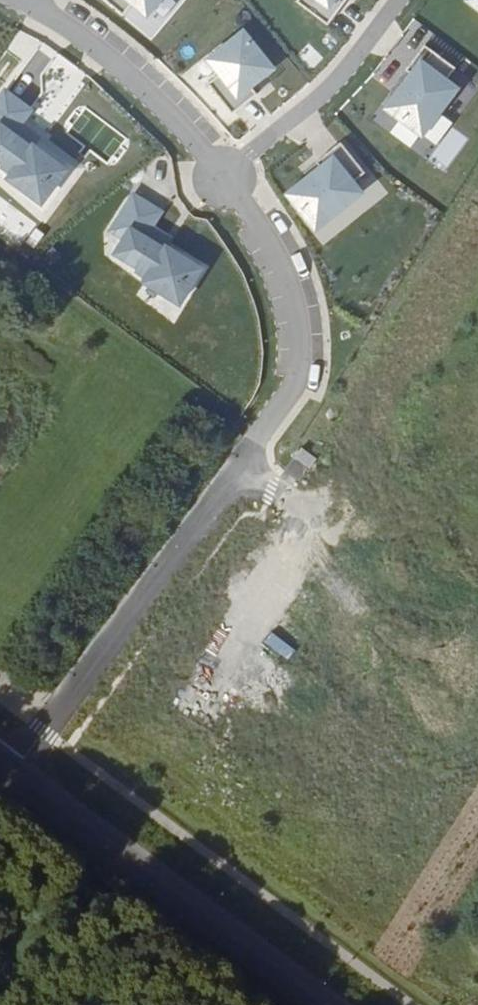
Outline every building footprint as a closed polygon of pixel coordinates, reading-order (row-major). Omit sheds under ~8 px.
[(134,23),(152,0),(105,0),(134,23)] [(296,4),(327,27),(346,2),(344,0),(299,0),(296,4)] [(477,9),(477,0),(466,0),(477,9)] [(250,88),(272,70),(243,34),(208,61),(219,75),(207,85),(231,115),(256,96),(250,88)] [(419,137),(455,91),(444,83),(454,70),(423,47),(404,71),(410,76),(384,109),(419,137)] [(4,92),(0,98),(0,163),(2,164),(0,167),(11,176),(10,178),(41,204),(65,171),(33,147),(31,149),(22,143),(26,138),(15,130),(29,111),(4,92)] [(315,229),(360,193),(352,183),(364,173),(340,143),(316,162),(320,168),(288,194),(315,229)] [(147,279),(180,304),(202,269),(168,247),(166,250),(157,244),(160,238),(149,231),(162,212),(135,195),(113,231),(126,239),(117,253),(138,267),(137,270),(148,277),(147,279)] [(316,458),(301,447),(294,456),(309,468),(316,458)]
